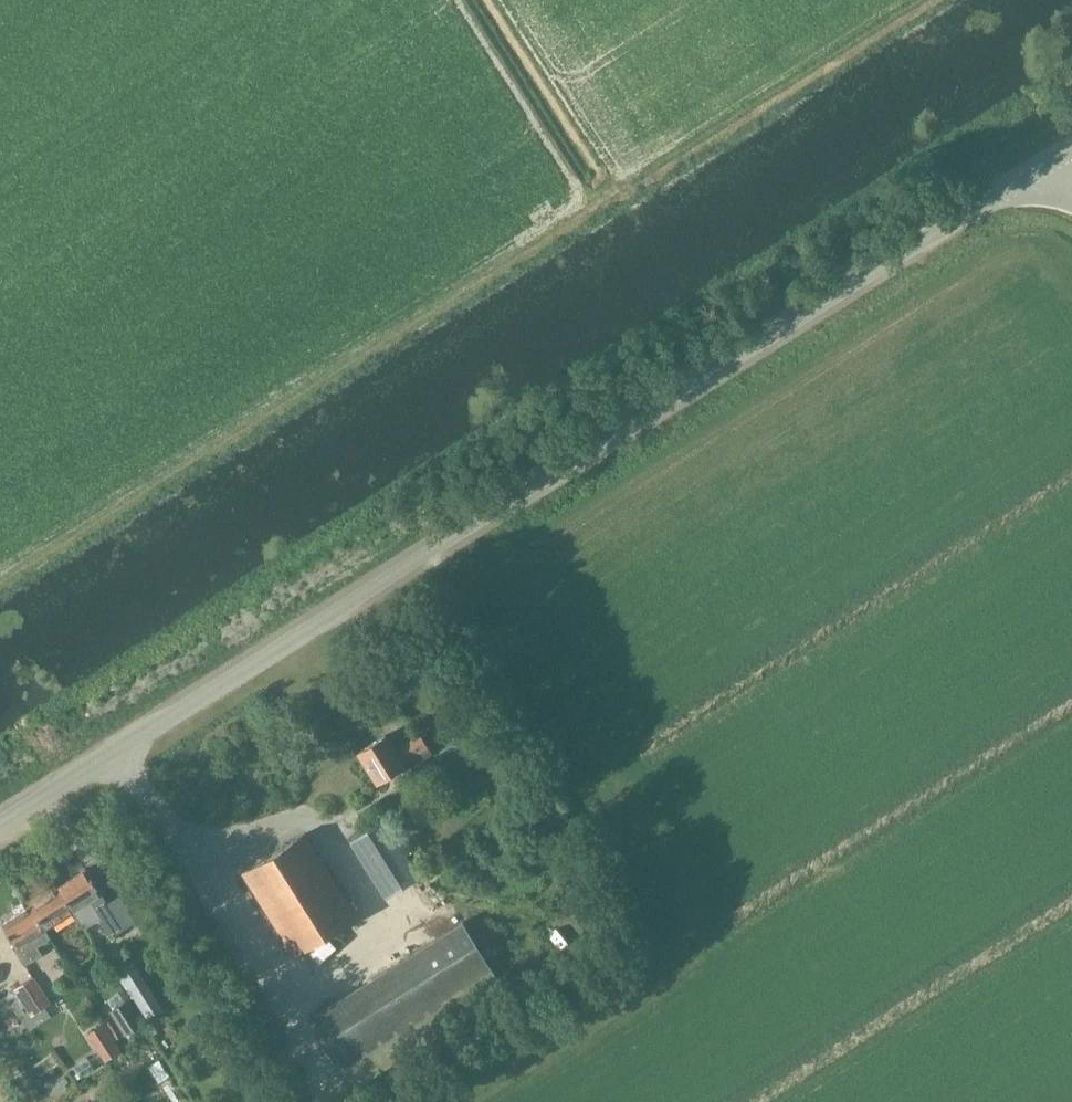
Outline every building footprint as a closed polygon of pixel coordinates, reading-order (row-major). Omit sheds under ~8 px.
[(401,762),(426,746),(418,734),(393,750),(384,735),(357,751),(376,782),(403,765),(401,762)] [(384,896),(429,869),(424,861),(415,867),(385,819),(350,840),(384,896)] [(294,954),(356,916),(304,833),(242,872),(294,954)] [(57,886),(72,910),(73,909),(81,922),(96,912),(111,935),(134,920),(119,896),(107,903),(100,892),(85,868),(57,886)] [(44,928),(46,927),(72,910),(57,886),(28,905),(44,928)] [(52,936),(46,927),(44,928),(28,905),(1,923),(15,946),(13,947),(25,965),(44,953),(38,945),(52,936)] [(312,1016),(355,1086),(506,992),(462,922),(312,1016)] [(18,993),(35,1019),(53,1006),(36,980),(18,993)] [(167,1021),(147,988),(134,996),(154,1029),(167,1021)] [(110,1010),(125,1034),(142,1023),(127,1000),(110,1010)] [(106,1028),(90,1038),(97,1049),(99,1048),(109,1063),(123,1055),(106,1028)] [(71,1062),(79,1074),(93,1066),(85,1053),(71,1062)]
